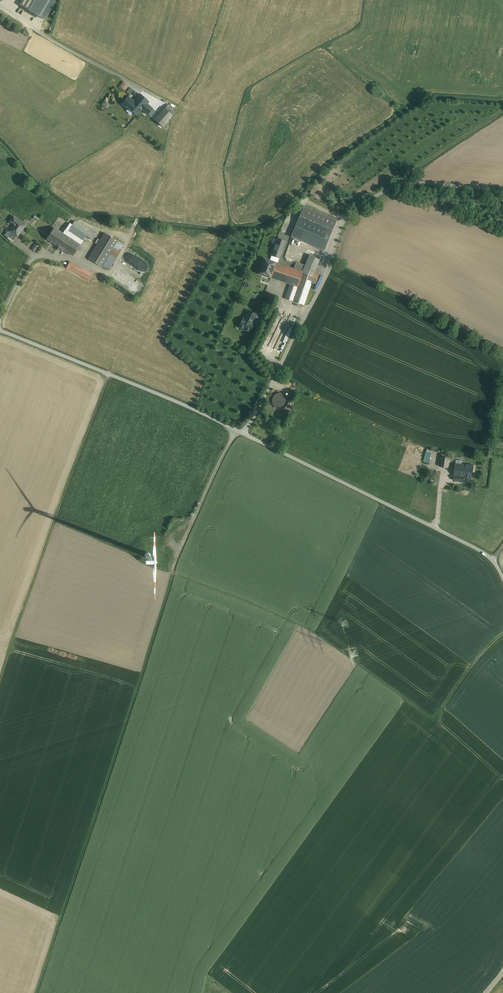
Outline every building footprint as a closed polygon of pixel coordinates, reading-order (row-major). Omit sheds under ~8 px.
[(20,5),(29,10),(38,15),(47,0),(23,0),(20,5)] [(38,15),(45,19),(55,2),(52,0),(47,0),(38,15)] [(134,102),(128,107),(129,108),(137,115),(142,109),(144,107),(147,104),(149,102),(140,94),(134,102)] [(128,97),(122,104),(127,109),(129,108),(128,107),(134,102),(128,97)] [(168,105),(155,121),(163,128),(172,119),(177,113),(168,105)] [(150,112),(144,107),(142,109),(151,117),(155,111),(152,109),(150,112)] [(336,221),(304,207),(291,236),(323,250),(336,221)] [(25,225),(15,217),(13,216),(10,221),(14,224),(9,231),(11,232),(17,236),(17,237),(25,225)] [(67,228),(69,229),(71,225),(86,235),(86,236),(92,240),(95,235),(75,221),(72,225),(70,223),(67,228)] [(126,226),(101,223),(100,230),(125,233),(126,226)] [(68,230),(70,232),(83,240),(86,236),(86,235),(71,225),(69,229),(68,230)] [(63,234),(54,228),(47,239),(73,256),(78,248),(80,245),(67,236),(63,234)] [(11,233),(7,238),(12,242),(17,236),(11,232),(11,233)] [(118,241),(105,233),(100,240),(98,244),(89,258),(102,266),(118,241)] [(275,246),(282,249),(285,242),(278,239),(275,246)] [(118,241),(102,266),(108,270),(123,244),(118,241)] [(282,249),(275,246),(270,261),(277,264),(282,249)] [(310,255),(305,267),(302,272),(317,279),(320,273),(315,271),(320,259),(310,255)] [(293,269),(277,264),(270,261),(264,258),(258,273),(266,276),(266,274),(270,276),(269,277),(270,277),(278,279),(288,283),(293,269)] [(66,268),(73,271),(76,265),(70,261),(66,268)] [(294,269),(302,272),(305,267),(296,264),(294,269)] [(94,274),(81,267),(77,273),(90,280),(94,274)] [(294,269),(293,269),(288,283),(291,283),(285,299),(304,305),(311,282),(315,284),(317,279),(302,272),(294,269)] [(248,310),(244,319),(243,318),(241,323),(243,324),(241,328),(242,328),(242,329),(244,330),(245,330),(250,332),(252,327),(253,327),(254,325),(253,324),(254,323),(248,321),(248,320),(249,318),(251,319),(254,320),(257,314),(248,310)] [(450,458),(441,456),(440,466),(449,468),(450,458)] [(474,465),(455,463),(455,464),(455,466),(454,476),(465,477),(473,478),(474,465)]
